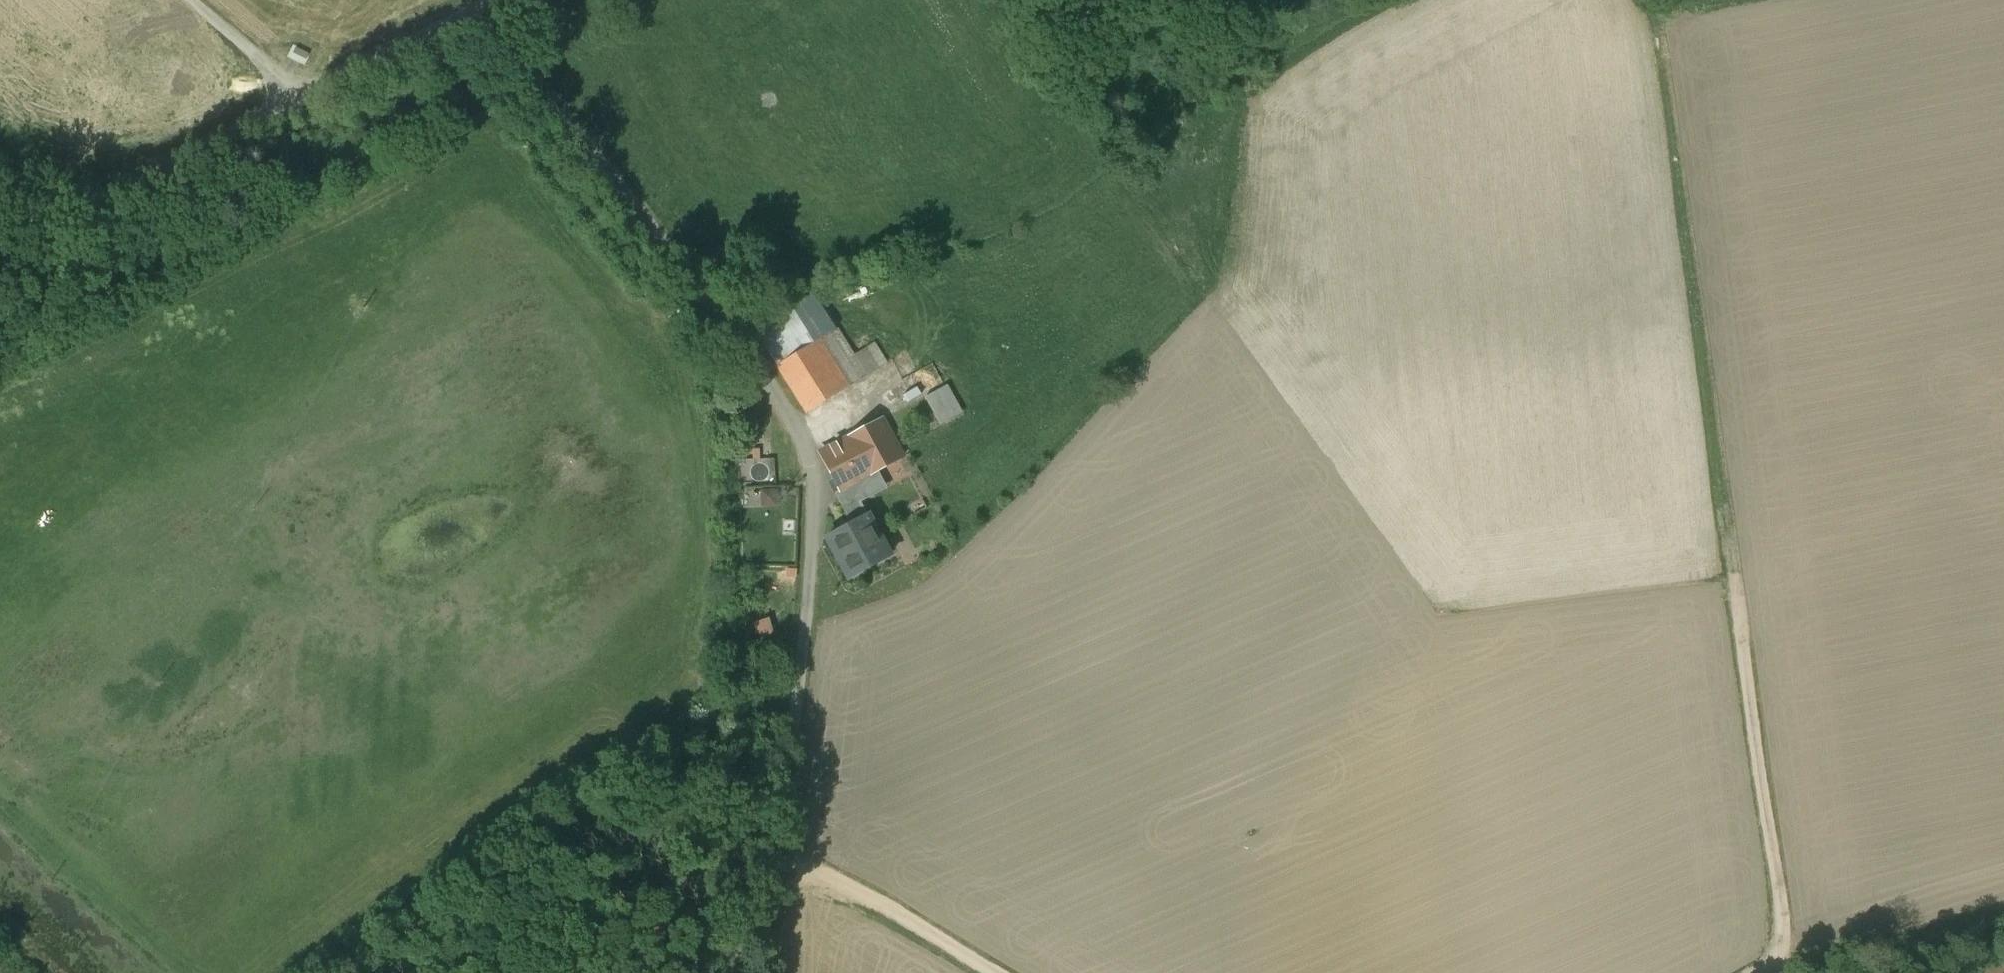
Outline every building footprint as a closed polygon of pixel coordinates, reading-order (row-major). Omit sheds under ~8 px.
[(866,377),(815,295),(757,331),(808,413),(866,377)] [(945,388),(927,397),(942,425),(961,415),(945,388)] [(942,425),(927,397),(914,404),(929,432),(942,425)] [(914,404),(821,454),(840,489),(836,492),(833,493),(851,525),(868,516),(861,503),(879,493),(893,518),(925,501),(897,449),(905,445),(929,432),(914,404)] [(761,504),(780,503),(779,486),(760,487),(761,504)] [(830,536),(827,538),(829,542),(849,579),(891,556),(868,515),(868,516),(851,525),(830,536)] [(755,618),(758,635),(772,633),(770,616),(755,618)] [(1974,972),(2003,972),(2003,959),(1974,972)]
